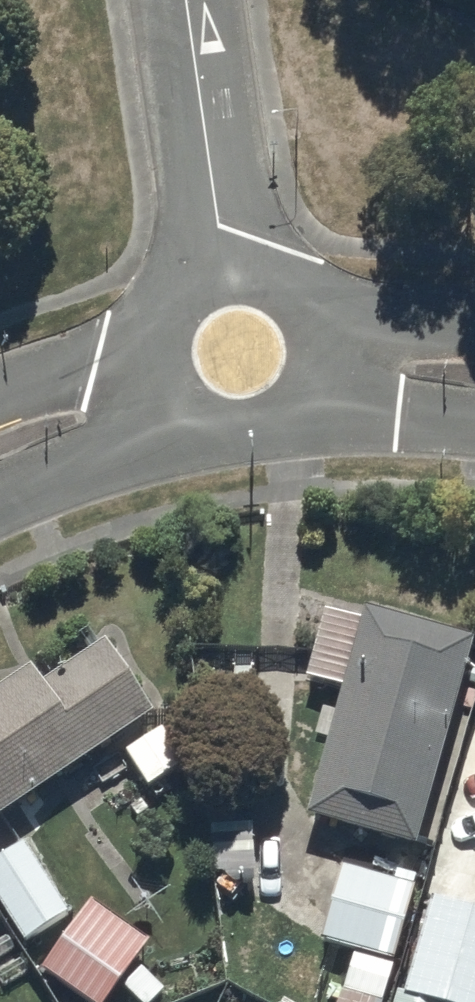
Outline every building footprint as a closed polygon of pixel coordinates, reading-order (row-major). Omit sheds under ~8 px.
[(472,650),(365,621),(363,625),(324,615),(304,689),(340,699),(304,829),(415,859),(472,650)] [(0,700),(0,829),(150,726),(103,657),(41,700),(28,681),(0,700)] [(160,738),(123,763),(145,797),(183,772),(160,738)] [(20,851),(0,864),(0,918),(22,953),(67,924),(20,851)] [(342,873),(320,950),(390,970),(412,893),(342,873)] [(39,981),(68,1001),(112,1001),(153,944),(94,902),(39,981)] [(443,907),(442,913),(427,909),(403,1001),(474,1001),(474,915),(443,907)] [(32,975),(0,926),(0,996),(32,975)]
